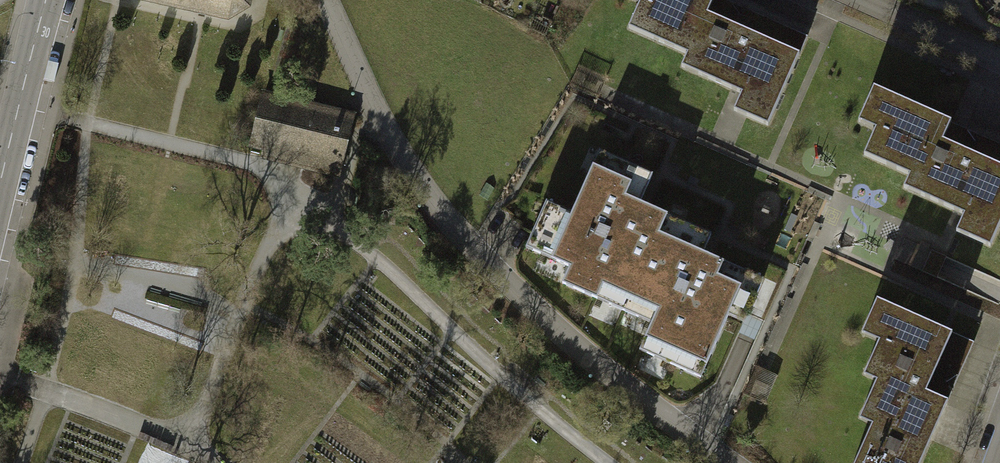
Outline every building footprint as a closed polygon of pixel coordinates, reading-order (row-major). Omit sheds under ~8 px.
[(132,1),(228,23),(248,12),(251,0),(133,0),(132,1)] [(623,28),(699,60),(693,74),(750,99),(743,117),(764,126),(795,54),(702,14),(708,0),(634,0),(623,28)] [(720,0),(708,0),(702,14),(795,54),(803,36),(720,0)] [(870,88),(860,109),(875,116),(859,154),(923,182),(918,195),(971,218),(964,235),(989,246),(999,220),(999,165),(927,134),(935,116),(870,88)] [(348,116),(260,94),(247,144),(335,166),(348,116)] [(935,116),(927,134),(999,165),(999,143),(935,116)] [(558,283),(619,310),(662,215),(634,202),(647,175),(608,157),(598,179),(585,173),(567,212),(542,201),(527,234),(557,248),(552,260),(565,266),(558,283)] [(706,235),(662,215),(619,310),(646,323),(640,337),(671,351),(665,363),(696,377),(731,301),(746,308),(759,279),(699,252),(706,235)] [(876,297),(866,319),(883,327),(869,356),(882,362),(864,400),(879,407),(853,462),(918,462),(974,341),(876,297)]
